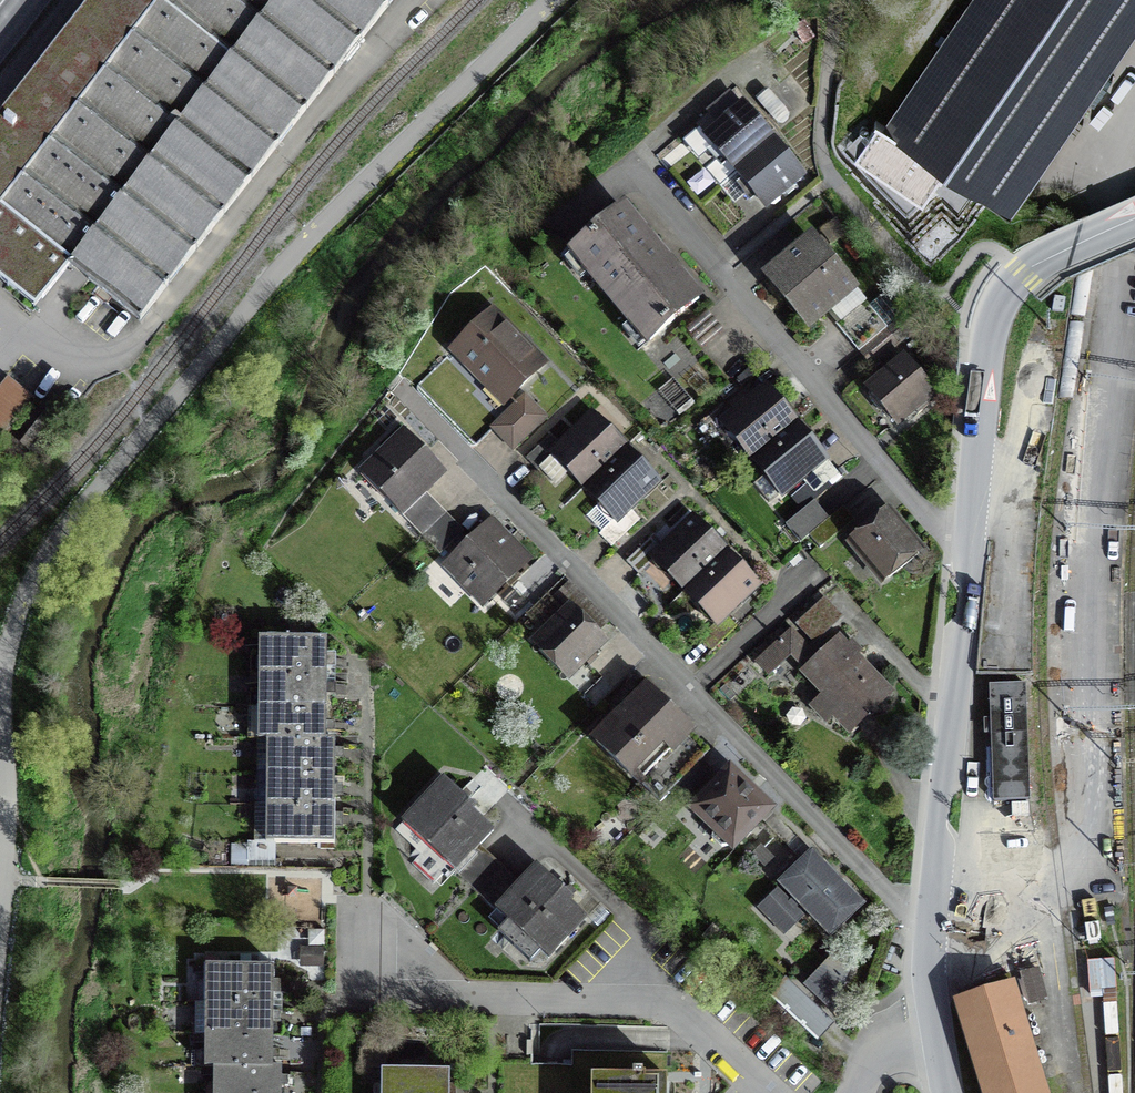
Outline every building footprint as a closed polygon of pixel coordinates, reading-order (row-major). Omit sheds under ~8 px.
[(3,267),(42,297),(68,264),(141,321),(393,0),(91,0),(0,115),(0,264),(3,267)] [(1008,204),(1134,19),(1134,0),(979,0),(893,126),(1008,204)] [(707,136),(736,171),(778,136),(773,130),(767,135),(743,107),(707,136)] [(906,211),(919,199),(923,202),(941,176),(959,189),(964,181),(877,121),(854,155),(867,164),(863,168),(906,211)] [(782,141),(778,136),(736,171),(765,205),(801,175),(777,146),(782,141)] [(650,339),(698,299),(623,210),(576,250),(592,270),(588,273),(631,323),(634,320),(650,339)] [(768,276),(810,325),(852,290),(810,240),(768,276)] [(839,323),(861,350),(887,329),(864,302),(839,323)] [(509,397),(543,365),(493,312),(453,349),(487,385),(493,380),(509,397)] [(931,393),(903,361),(871,389),(898,421),(931,393)] [(8,376),(0,386),(0,437),(33,396),(8,376)] [(737,440),(752,459),(795,422),(767,389),(733,417),(722,405),(697,426),(708,439),(730,421),(742,435),(737,440)] [(525,396),(492,427),(512,448),(545,417),(525,396)] [(62,422),(47,411),(21,444),(36,455),(62,422)] [(569,470),(585,486),(624,448),(593,416),(562,446),(550,435),(526,458),(538,470),(540,468),(553,481),(558,481),(569,470)] [(838,473),(795,422),(752,459),(766,474),(754,484),(769,502),(800,476),(814,493),(838,473)] [(362,474),(422,536),(446,513),(423,490),(444,470),(406,431),(362,474)] [(655,480),(624,448),(585,486),(601,503),(587,516),(602,532),(600,534),(612,546),(639,519),(627,507),(655,480)] [(800,542),(809,534),(829,518),(815,501),(786,525),(800,542)] [(843,507),(829,518),(809,534),(820,547),(854,520),(843,507)] [(854,546),(881,577),(930,535),(907,509),(894,520),(890,515),(854,546)] [(463,531),(446,513),(422,536),(440,553),(463,531)] [(669,573),(685,590),(725,551),(694,520),(663,550),(651,539),(627,562),(639,574),(659,554),(674,569),(669,573)] [(526,562),(489,524),(453,558),(467,572),(461,577),(485,601),(526,562)] [(756,583),(725,551),(685,590),(702,607),(707,602),(721,617),(700,637),(712,649),(736,626),(725,614),(756,583)] [(605,623),(569,585),(554,600),(567,613),(537,642),(569,675),(602,643),(593,634),(605,623)] [(866,717),(890,693),(838,639),(818,658),(792,630),(779,642),(806,670),(804,672),(838,707),(832,713),(850,732),(866,717)] [(333,844),(334,824),(334,789),(334,757),(335,740),(326,740),(326,723),(326,694),(327,662),(327,639),(268,639),(267,739),(276,740),(274,843),(333,844)] [(1030,800),(1026,684),(990,685),(994,801),(1030,800)] [(660,777),(669,768),(682,780),(699,762),(705,756),(685,736),(691,730),(646,687),(595,740),(640,783),(653,770),(660,777)] [(687,802),(713,776),(699,762),(682,780),(673,788),(687,802)] [(769,808),(730,772),(719,784),(717,782),(708,792),(710,793),(695,810),(715,828),(713,838),(722,847),(732,844),(734,846),(769,808)] [(402,822),(455,871),(477,847),(494,829),(472,809),(474,807),(443,779),(402,822)] [(497,866),(477,847),(455,871),(475,890),(497,866)] [(860,903),(813,855),(782,884),(796,899),(791,903),(777,889),(758,907),(784,934),(803,916),(795,908),(801,902),(829,932),(860,903)] [(475,890),(496,909),(518,886),(497,866),(475,890)] [(537,866),(518,886),(496,909),(509,921),(499,932),(530,961),(541,950),(550,958),(587,918),(570,902),(573,899),(537,866)] [(803,986),(833,1013),(851,965),(836,951),(803,986)] [(215,965),(213,1067),(222,1067),(222,1092),(282,1092),(282,1083),(282,1068),(272,1068),(273,1052),(273,1021),(273,985),(274,966),(215,965)] [(1008,975),(989,981),(992,991),(956,1002),(985,1092),(1046,1092),(1008,975)] [(809,1001),(787,981),(774,994),(796,1015),(809,1001)] [(449,1070),(390,1069),(390,1092),(449,1092),(449,1070)] [(667,1075),(601,1075),(600,1092),(667,1092),(667,1075)]
